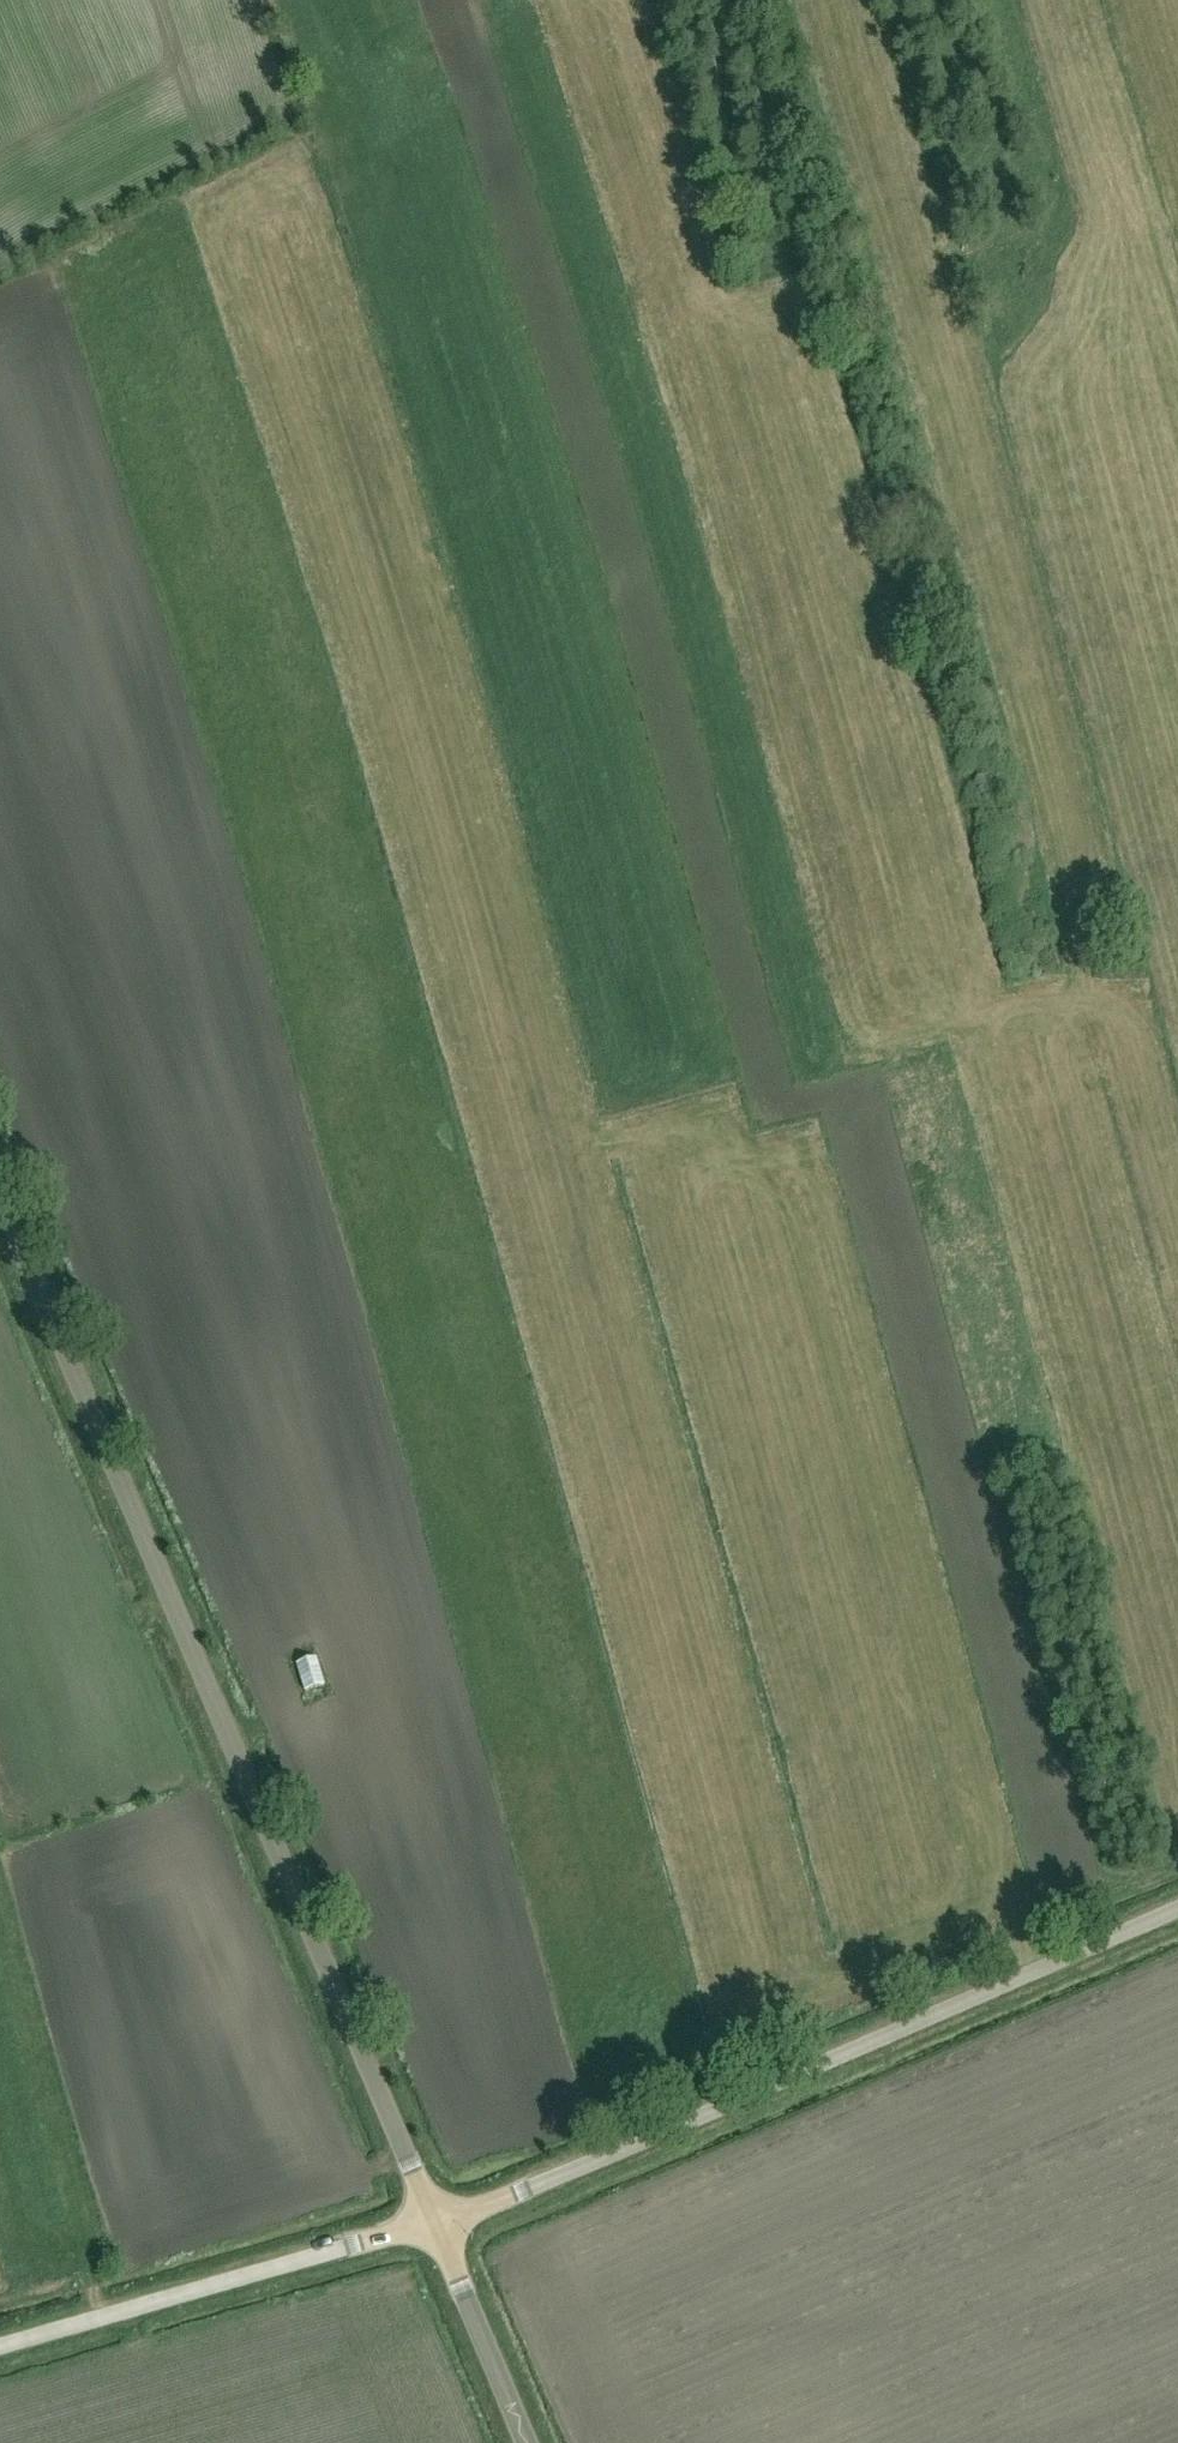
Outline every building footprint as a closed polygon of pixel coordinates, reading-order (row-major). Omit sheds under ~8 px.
[(307,1690),(325,1684),(316,1660),(298,1666),(307,1690)]
